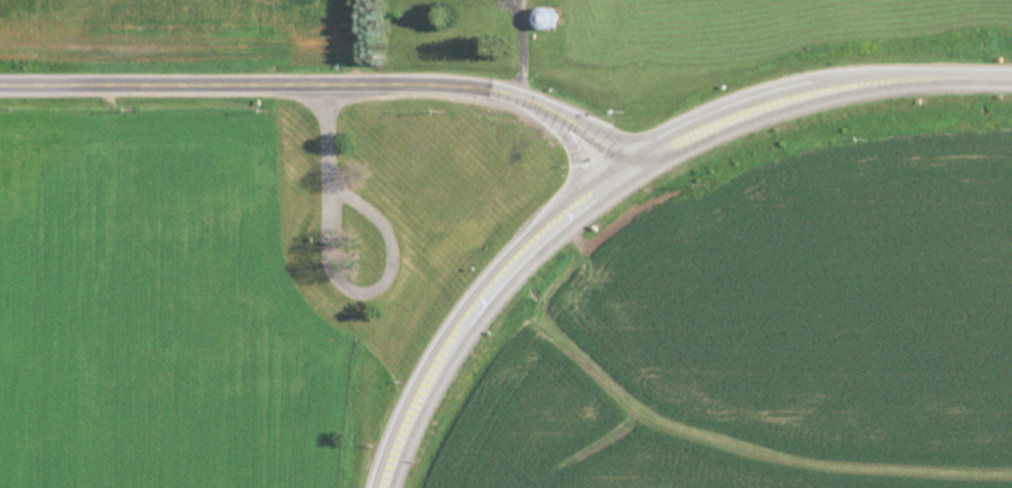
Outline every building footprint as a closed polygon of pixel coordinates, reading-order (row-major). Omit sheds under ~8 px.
[(533,12),(533,32),(550,31),(549,12),(533,12)]
